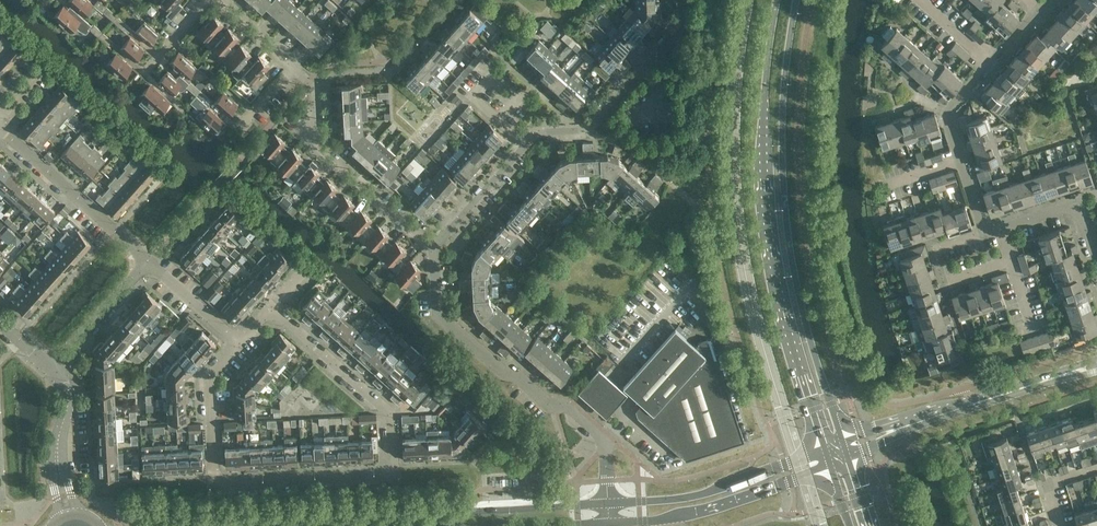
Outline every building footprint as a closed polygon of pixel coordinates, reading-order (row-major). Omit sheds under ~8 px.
[(94,5),(89,0),(68,0),(68,1),(85,16),(94,5)] [(144,10),(133,0),(130,0),(127,4),(140,15),(144,10)] [(172,8),(166,14),(171,19),(183,6),(179,2),(180,0),(162,0),(172,8)] [(249,7),(253,11),(257,6),(262,11),(272,0),(256,0),(249,7)] [(262,11),(266,7),(271,11),(267,15),(271,19),(288,0),(272,0),(262,11)] [(271,19),(275,22),(279,18),(284,23),(297,7),(289,0),(288,0),(271,19)] [(635,8),(635,9),(650,14),(652,7),(661,6),(661,0),(655,0),(635,0),(635,8)] [(979,7),(981,8),(983,6),(990,12),(986,17),(1001,0),(985,0),(979,7)] [(986,17),(993,23),(992,25),(993,27),(1010,9),(1001,1),(1002,0),(1001,0),(986,17)] [(1080,0),(1073,0),(1073,1),(1069,6),(1085,20),(1091,13),(1093,15),(1095,13),(1080,0)] [(1095,13),(1096,12),(1094,10),(1096,7),(1096,0),(1080,0),(1095,13)] [(477,1),(470,9),(466,14),(461,10),(458,14),(476,30),(486,18),(491,22),(495,17),(477,1)] [(333,11),(337,7),(333,3),(329,7),(333,11)] [(71,31),(81,21),(64,5),(54,16),(71,31)] [(112,20),(117,15),(108,6),(103,11),(112,20)] [(1085,20),(1069,6),(1064,11),(1062,10),(1059,13),(1079,31),(1080,29),(1078,28),(1085,20)] [(297,7),(284,23),(289,27),(285,31),(289,35),(306,15),(297,7)] [(347,11),(351,15),(355,11),(351,7),(347,11)] [(635,9),(626,19),(641,32),(646,27),(650,31),(654,27),(647,21),(650,14),(635,9)] [(1010,9),(993,27),(995,28),(997,26),(1004,33),(1019,17),(1010,9)] [(658,22),(662,18),(661,12),(656,12),(653,19),(658,22)] [(1079,31),(1059,13),(1056,16),(1058,18),(1053,24),(1069,38),(1075,31),(1078,33),(1079,31)] [(205,44),(210,48),(228,28),(222,35),(218,31),(224,24),(213,14),(199,30),(209,39),(205,44)] [(476,30),(458,14),(454,18),(458,22),(454,27),(468,39),(476,30)] [(123,29),(127,24),(117,15),(112,20),(123,29)] [(306,15),(289,35),(293,38),(296,34),(301,38),(315,23),(306,15)] [(347,23),(351,19),(346,15),(342,19),(347,23)] [(641,32),(626,19),(618,28),(644,50),(647,46),(637,37),(641,32)] [(971,35),(975,30),(980,24),(975,20),(966,30),(971,35)] [(149,44),(159,33),(145,21),(135,32),(149,44)] [(98,36),(103,31),(93,22),(88,28),(98,36)] [(315,23),(301,38),(306,43),(302,47),(306,50),(324,31),(315,23)] [(554,23),(550,27),(549,28),(552,32),(554,30),(554,31),(558,27),(554,23)] [(1069,38),(1053,24),(1048,29),(1046,27),(1043,31),(1045,33),(1057,44),(1063,49),(1065,47),(1063,45),(1069,38)] [(883,35),(887,39),(882,44),(891,52),(907,34),(904,31),(902,33),(896,28),(895,30),(891,26),(883,35)] [(468,39),(454,27),(450,32),(445,28),(442,32),(460,48),(468,39)] [(239,38),(228,28),(210,48),(211,49),(215,45),(224,53),(220,57),(226,62),(236,50),(232,46),(239,38)] [(644,50),(618,28),(610,36),(625,50),(630,45),(640,54),(644,50)] [(980,43),(985,38),(975,30),(971,35),(980,43)] [(108,45),(113,40),(103,31),(98,36),(108,45)] [(324,31),(306,50),(310,54),(314,50),(319,54),(333,39),(324,31)] [(460,48),(442,32),(438,36),(443,40),(438,44),(452,57),(460,48)] [(501,36),(496,32),(493,37),(497,40),(501,36)] [(1053,48),(1041,37),(1035,32),(1031,35),(1033,37),(1029,42),(1045,57),(1049,52),(1055,57),(1057,54),(1059,57),(1061,55),(1053,48)] [(1057,44),(1045,33),(1041,37),(1053,48),(1057,44)] [(16,61),(24,52),(4,34),(0,39),(0,47),(16,61)] [(907,34),(891,52),(900,60),(914,44),(909,39),(911,37),(907,34)] [(568,43),(572,39),(568,35),(564,39),(568,43)] [(625,50),(610,36),(603,45),(628,68),(631,64),(621,55),(625,50)] [(135,60),(144,49),(130,37),(121,48),(135,60)] [(539,40),(527,54),(532,58),(528,63),(532,66),(548,48),(539,40)] [(956,51),(961,46),(956,41),(947,51),(952,56),(956,51)] [(1045,57),(1029,42),(1024,48),(1022,46),(1019,49),(1039,67),(1040,66),(1038,64),(1045,57)] [(452,57),(438,44),(434,49),(430,46),(426,49),(444,65),(452,57)] [(914,44),(900,60),(909,68),(925,50),(921,47),(920,49),(914,44)] [(252,63),(248,58),(251,55),(240,45),(236,50),(226,62),(229,59),(235,65),(233,67),(233,69),(232,70),(232,71),(233,73),(233,74),(238,79),(241,76),(252,63)] [(603,45),(595,54),(609,68),(614,62),(625,72),(628,68),(603,45)] [(485,54),(489,50),(484,46),(480,50),(485,54)] [(966,59),(970,55),(961,46),(956,51),(966,59)] [(0,47),(0,63),(8,70),(16,61),(0,47)] [(548,48),(532,66),(536,70),(540,65),(544,69),(540,74),(541,74),(557,56),(548,48)] [(444,65),(426,49),(423,53),(427,57),(422,62),(436,74),(444,65)] [(1039,67),(1019,49),(1016,53),(1018,55),(1013,60),(1029,74),(1036,67),(1038,69),(1039,67)] [(485,54),(480,50),(476,55),(481,58),(485,54)] [(586,59),(590,55),(585,50),(581,55),(586,59)] [(925,50),(909,68),(917,76),(932,60),(926,55),(928,53),(925,50)] [(1081,51),(1074,59),(1076,62),(1084,53),(1081,51)] [(123,77),(132,67),(116,53),(107,63),(123,77)] [(187,77),(196,67),(182,54),(173,65),(187,77)] [(259,56),(252,63),(241,76),(244,73),(254,81),(251,85),(256,89),(268,76),(263,72),(269,65),(259,56)] [(557,56),(541,74),(546,79),(542,83),(546,86),(562,68),(554,61),(557,56)] [(932,60),(917,76),(926,84),(930,80),(941,68),(941,67),(932,60)] [(1029,74),(1013,60),(1008,66),(1006,64),(1003,67),(1025,86),(1033,77),(1029,74)] [(211,79),(216,74),(203,62),(198,67),(211,79)] [(436,74),(422,62),(418,67),(414,63),(410,67),(428,83),(436,74)] [(944,63),(941,67),(941,68),(930,80),(939,88),(954,72),(946,65),(948,63),(947,62),(945,64),(944,63)] [(469,72),(473,67),(469,63),(464,68),(469,72)] [(428,83),(410,67),(407,71),(411,75),(406,80),(420,92),(428,83)] [(1025,86),(1003,67),(1000,70),(1002,72),(997,78),(1013,92),(1020,85),(1022,87),(1023,85),(1024,87),(1025,86)] [(469,72),(464,68),(461,72),(465,76),(469,72)] [(562,68),(546,86),(550,90),(554,86),(558,90),(571,76),(562,68)] [(611,73),(606,69),(602,74),(607,78),(611,73)] [(172,93),(181,83),(185,86),(186,86),(196,95),(201,90),(191,80),(189,82),(180,74),(176,78),(168,70),(158,81),(172,93)] [(563,102),(584,79),(575,71),(571,76),(558,90),(563,94),(560,99),(563,102)] [(954,72),(939,88),(948,96),(964,78),(962,76),(961,78),(954,72)] [(220,87),(225,82),(216,74),(211,79),(220,87)] [(1013,92),(997,78),(992,83),(990,81),(987,85),(1008,103),(1009,101),(1007,99),(1013,92)] [(589,92),(587,91),(592,86),(584,79),(563,102),(567,106),(571,101),(576,106),(589,92)] [(453,89),(457,85),(453,81),(449,86),(453,89)] [(141,94),(144,97),(139,102),(150,113),(156,107),(161,112),(170,101),(150,83),(141,94)] [(336,85),(337,91),(342,91),(343,97),(361,96),(360,84),(336,85)] [(61,85),(53,94),(74,114),(78,109),(76,108),(80,103),(61,85)] [(1010,105),(1008,103),(987,85),(984,88),(986,90),(981,96),(1002,114),(1010,105)] [(453,89),(449,86),(445,90),(449,94),(453,89)] [(210,98),(201,90),(196,95),(206,104),(210,98)] [(228,115),(237,104),(224,92),(214,102),(228,115)] [(458,104),(463,99),(456,93),(452,99),(458,104)] [(74,114),(53,94),(45,103),(64,121),(68,116),(70,118),(74,114)] [(361,96),(343,97),(343,104),(337,104),(338,109),(362,108),(361,96)] [(182,111),(187,106),(177,97),(172,102),(182,111)] [(437,107),(441,103),(437,99),(433,103),(437,107)] [(64,121),(45,103),(37,112),(58,131),(62,127),(60,125),(64,121)] [(469,104),(465,109),(469,113),(473,108),(469,104)] [(213,131),(218,126),(219,127),(222,127),(226,123),(209,108),(200,118),(213,131)] [(362,108),(338,109),(338,114),(344,114),(344,121),(362,120),(362,108)] [(912,120),(910,115),(908,109),(903,111),(905,116),(898,118),(905,139),(916,135),(917,135),(911,120),(912,120)] [(58,131),(37,112),(29,121),(48,138),(52,134),(54,136),(58,131)] [(934,112),(923,116),(930,137),(939,134),(940,136),(942,135),(934,112)] [(971,113),(968,114),(966,115),(958,117),(962,128),(967,126),(969,133),(990,126),(987,117),(990,116),(989,114),(973,119),(971,113)] [(905,139),(898,118),(891,121),(890,115),(885,117),(895,145),(897,145),(896,142),(905,139)] [(923,116),(912,120),(911,120),(917,135),(916,135),(918,140),(919,143),(921,142),(920,140),(930,137),(923,116)] [(895,145),(885,117),(881,118),(883,124),(876,126),(882,147),(892,143),(893,146),(895,145)] [(362,120),(344,121),(344,127),(339,127),(339,133),(348,133),(351,140),(363,134),(362,120)] [(454,120),(450,125),(455,129),(459,124),(454,120)] [(48,138),(29,121),(21,130),(42,149),(46,144),(44,143),(48,138)] [(393,130),(397,126),(392,122),(388,126),(393,130)] [(459,124),(455,129),(459,133),(463,128),(459,124)] [(489,124),(481,133),(495,145),(499,140),(504,144),(508,140),(489,124)] [(990,126),(969,133),(972,140),(967,142),(968,146),(996,137),(996,134),(993,135),(990,126)] [(81,133),(61,155),(71,163),(88,143),(84,139),(85,137),(81,133)] [(285,143),(275,133),(262,147),(273,156),(270,159),(277,166),(292,149),(292,148),(289,152),(282,146),(285,143)] [(481,133),(473,142),(491,158),(495,154),(491,150),(495,145),(481,133)] [(363,134),(351,140),(354,147),(348,153),(353,157),(357,153),(362,157),(374,143),(363,134)] [(412,140),(408,136),(404,141),(408,144),(412,140)] [(996,137),(968,146),(970,150),(975,149),(977,156),(998,149),(995,139),(997,139),(996,137)] [(438,138),(435,142),(439,146),(443,142),(438,138)] [(367,169),(387,147),(378,139),(374,143),(362,157),(366,162),(363,166),(367,169)] [(408,144),(404,141),(400,145),(404,149),(408,144)] [(593,155),(593,141),(582,142),(583,156),(570,156),(559,162),(554,167),(568,179),(577,175),(602,173),(611,177),(623,163),(618,158),(607,155),(593,155)] [(443,142),(439,146),(443,150),(447,146),(443,142)] [(473,142),(465,150),(479,163),(484,158),(488,162),(491,158),(473,142)] [(88,143),(71,163),(79,171),(99,149),(94,145),(93,147),(88,143)] [(620,155),(622,147),(615,145),(612,152),(620,155)] [(561,157),(568,153),(564,146),(557,149),(561,157)] [(379,173),(391,159),(396,155),(387,147),(367,169),(370,173),(374,169),(379,173)] [(422,156),(426,152),(422,148),(418,152),(422,156)] [(99,149),(79,171),(89,179),(106,159),(101,155),(103,153),(99,149)] [(303,158),(292,149),(277,166),(295,181),(297,178),(310,164),(309,164),(306,167),(300,162),(303,158)] [(998,149),(977,156),(979,162),(974,164),(976,169),(1004,159),(1003,157),(1001,158),(998,149)] [(465,150),(457,159),(476,175),(479,171),(475,168),(479,163),(465,150)] [(943,158),(941,152),(924,157),(922,150),(915,153),(920,166),(943,158)] [(1077,162),(1076,158),(1074,153),(1071,154),(1080,184),(1088,181),(1089,185),(1093,184),(1085,159),(1077,162)] [(1071,164),(1062,167),(1070,191),(1074,190),(1073,186),(1080,184),(1071,154),(1067,155),(1071,164)] [(132,158),(128,162),(150,181),(158,172),(138,155),(134,160),(132,158)] [(623,163),(611,177),(620,185),(641,161),(638,158),(629,168),(623,163)] [(391,159),(379,173),(384,177),(380,182),(384,186),(400,168),(391,159)] [(457,159),(449,168),(463,181),(468,175),(472,179),(476,175),(457,159)] [(1052,160),(1048,161),(1058,191),(1066,189),(1067,192),(1070,191),(1062,167),(1055,169),(1052,160)] [(641,161),(620,185),(629,193),(641,179),(636,175),(645,165),(641,161)] [(1048,171),(1040,174),(1048,199),(1052,197),(1051,194),(1058,191),(1048,161),(1045,162),(1048,171)] [(150,181),(128,162),(124,167),(126,168),(122,173),(142,190),(150,181)] [(406,166),(410,170),(414,166),(410,162),(406,166)] [(0,166),(0,183),(11,171),(2,163),(0,166)] [(568,179),(554,167),(550,172),(540,163),(536,167),(560,188),(568,179)] [(320,174),(310,164),(297,178),(307,187),(304,190),(312,197),(327,180),(327,179),(323,183),(317,177),(320,174)] [(443,167),(435,176),(453,193),(456,189),(452,185),(457,180),(443,167)] [(560,188),(536,167),(533,171),(543,180),(538,185),(552,197),(560,188)] [(1029,167),(1026,168),(1036,199),(1043,196),(1044,200),(1048,199),(1040,174),(1032,177),(1029,167)] [(1025,179),(1018,181),(1026,206),(1029,205),(1028,201),(1036,199),(1026,168),(1022,170),(1025,179)] [(0,183),(0,187),(7,194),(20,179),(11,171),(0,183)] [(953,171),(948,173),(952,186),(958,184),(953,171)] [(142,190),(122,173),(118,177),(116,175),(112,180),(134,199),(142,190)] [(641,179),(629,193),(638,201),(659,177),(655,173),(646,183),(641,179)] [(948,173),(942,175),(946,188),(952,186),(948,173)] [(942,175),(935,177),(939,190),(946,188),(942,175)] [(1006,175),(1003,176),(1013,206),(1020,204),(1022,207),(1026,206),(1018,181),(1010,184),(1006,175)] [(435,176),(427,185),(441,198),(445,193),(449,196),(453,193),(435,176)] [(1003,186),(995,189),(1003,213),(1007,212),(1006,208),(1013,206),(1003,176),(1000,177),(1003,186)] [(659,177),(638,201),(647,209),(659,195),(654,191),(663,180),(659,177)] [(935,177),(928,179),(933,192),(939,190),(935,177)] [(20,179),(7,194),(16,201),(29,187),(20,179)] [(134,199),(112,180),(109,184),(111,186),(106,190),(126,208),(134,199)] [(337,189),(327,180),(312,197),(315,194),(324,203),(322,205),(329,212),(332,209),(344,195),(341,199),(334,193),(337,189)] [(390,184),(394,188),(398,184),(394,180),(390,184)] [(552,197),(538,185),(534,190),(524,181),(520,184),(544,206),(552,197)] [(544,206),(520,184),(517,188),(527,197),(523,202),(536,215),(544,206)] [(427,185),(419,194),(437,210),(440,206),(436,203),(441,198),(427,185)] [(29,187),(16,201),(24,209),(37,195),(29,187)] [(995,189),(984,193),(990,213),(998,211),(999,215),(1003,213),(995,189)] [(126,208),(106,190),(102,195),(101,193),(96,198),(118,217),(126,208)] [(419,194),(411,203),(424,216),(429,210),(433,214),(437,210),(419,194)] [(37,195),(24,209),(33,217),(46,203),(37,195)] [(355,205),(344,195),(332,209),(342,218),(339,221),(346,228),(349,225),(362,211),(361,210),(358,214),(351,208),(355,205)] [(536,215),(523,202),(518,207),(508,198),(504,202),(529,223),(536,215)] [(529,223),(504,202),(501,206),(511,215),(507,220),(520,233),(529,223)] [(962,205),(953,208),(960,229),(967,227),(968,230),(973,228),(964,202),(962,203),(962,205)] [(46,203),(33,217),(42,225),(55,211),(46,203)] [(221,207),(218,211),(234,225),(238,220),(241,222),(244,218),(228,204),(223,209),(221,207)] [(938,208),(929,211),(936,231),(947,228),(949,236),(950,236),(939,204),(937,205),(938,208)] [(942,204),(939,204),(950,236),(954,234),(953,231),(960,229),(953,208),(942,212),(941,207),(942,207),(942,204)] [(66,205),(60,210),(66,215),(71,210),(66,205)] [(234,225),(218,211),(214,214),(217,216),(212,221),(228,236),(231,232),(229,230),(234,225)] [(372,220),(362,211),(349,225),(359,233),(356,236),(364,243),(379,226),(378,226),(375,229),(369,223),(372,220)] [(919,211),(917,212),(924,235),(936,231),(929,211),(920,214),(919,211)] [(916,215),(906,218),(913,239),(924,235),(917,212),(915,212),(916,215)] [(494,214),(490,218),(500,227),(496,232),(510,244),(518,235),(494,214)] [(913,239),(906,218),(905,214),(894,218),(894,219),(902,242),(913,239)] [(8,217),(5,220),(15,230),(18,226),(8,217)] [(890,246),(902,242),(894,219),(892,220),(893,222),(883,226),(890,246)] [(228,236),(212,221),(207,227),(205,225),(202,228),(218,243),(223,238),(225,240),(228,236)] [(389,236),(379,226),(364,243),(367,240),(376,249),(374,252),(381,259),(393,245),(386,239),(389,236)] [(12,232),(7,227),(4,232),(9,236),(12,232)] [(218,243),(202,228),(199,232),(201,234),(196,239),(212,254),(216,250),(213,248),(218,243)] [(510,244),(496,232),(492,237),(481,228),(478,232),(502,253),(510,244)] [(1059,229),(1036,237),(1036,239),(1039,239),(1042,248),(1063,241),(1059,229)] [(67,231),(64,234),(84,252),(92,243),(78,231),(74,236),(67,231)] [(502,253),(478,232),(474,235),(485,245),(480,250),(494,262),(502,253)] [(28,241),(31,238),(26,233),(23,236),(28,241)] [(84,252),(64,234),(61,238),(67,243),(62,249),(76,261),(84,252)] [(257,246),(262,240),(257,235),(252,241),(257,246)] [(22,248),(26,244),(17,236),(13,240),(22,248)] [(246,246),(251,241),(247,237),(242,242),(246,246)] [(212,254),(196,239),(192,244),(190,242),(186,246),(202,260),(207,255),(209,257),(212,254)] [(253,252),(258,247),(251,241),(247,246),(253,252)] [(1063,241),(1042,248),(1045,257),(1043,258),(1043,260),(1077,249),(1075,244),(1070,246),(1072,250),(1067,252),(1063,241)] [(407,252),(396,242),(393,245),(381,259),(382,259),(384,256),(394,265),(391,268),(395,271),(393,273),(396,276),(395,276),(396,277),(411,260),(410,260),(407,264),(401,258),(407,252)] [(901,261),(904,270),(925,263),(922,256),(928,254),(924,244),(898,253),(900,258),(898,259),(898,261),(901,261)] [(202,260),(186,246),(183,249),(185,251),(180,257),(189,265),(186,269),(193,275),(200,268),(197,266),(202,260)] [(270,251),(267,254),(283,269),(287,264),(290,266),(293,262),(277,247),(272,253),(270,251)] [(76,261),(62,249),(58,254),(52,248),(48,252),(68,269),(76,261)] [(234,258),(240,252),(236,248),(231,254),(234,258)] [(1077,249),(1043,260),(1044,262),(1047,261),(1046,259),(1051,258),(1055,269),(1076,262),(1073,255),(1078,253),(1077,249)] [(472,279),(458,280),(459,290),(473,290),(473,303),(479,314),(484,319),(496,305),(491,296),(490,271),(493,262),(494,262),(480,250),(476,255),(472,266),(472,279)] [(532,261),(537,255),(531,250),(526,256),(532,261)] [(470,261),(473,253),(464,251),(462,258),(470,261)] [(0,254),(0,273),(10,261),(5,256),(6,255),(3,252),(0,254)] [(68,269),(48,252),(45,256),(51,261),(47,266),(60,278),(68,269)] [(1024,253),(1018,255),(1022,267),(1028,265),(1024,253)] [(283,269),(267,254),(263,258),(266,260),(261,265),(277,280),(280,276),(278,274),(283,269)] [(237,258),(238,259),(243,264),(246,260),(240,255),(237,258)] [(220,260),(223,263),(226,266),(227,267),(231,262),(224,256),(220,260)] [(421,270),(411,260),(396,277),(413,293),(422,283),(415,277),(421,270)] [(1076,262),(1055,269),(1050,270),(1054,281),(1056,281),(1085,271),(1083,267),(1078,269),(1076,262)] [(228,268),(229,269),(235,274),(240,269),(233,263),(228,268)] [(925,263),(904,270),(907,279),(904,280),(905,282),(934,272),(932,268),(927,270),(925,263)] [(1035,263),(1028,265),(1022,267),(1024,274),(1037,269),(1035,263)] [(254,269),(251,272),(267,286),(272,281),(274,284),(277,280),(261,265),(256,271),(254,269)] [(60,278),(47,266),(42,271),(36,266),(32,270),(52,287),(60,278)] [(52,287),(32,270),(29,273),(35,279),(31,284),(44,296),(52,287)] [(1085,271),(1056,281),(1057,283),(1059,282),(1062,291),(1083,284),(1081,277),(1086,276),(1085,271)] [(267,286),(251,272),(247,276),(250,278),(245,283),(262,297),(265,294),(262,292),(267,286)] [(934,272),(905,282),(906,284),(908,283),(911,292),(932,285),(930,278),(935,277),(934,272)] [(1007,272),(992,277),(993,282),(986,285),(993,305),(1002,302),(1003,305),(1005,304),(998,282),(1009,278),(1007,272)] [(221,276),(221,277),(226,281),(229,277),(224,273),(221,276)] [(993,305),(986,285),(979,287),(978,282),(973,283),(982,312),(984,311),(984,308),(993,305)] [(44,296),(31,284),(26,289),(20,283),(17,287),(36,305),(44,296)] [(262,297),(245,283),(241,288),(239,286),(235,290),(251,304),(256,299),(258,301),(262,297)] [(982,312),(973,283),(969,284),(971,290),(964,292),(970,313),(980,310),(980,312),(982,312)] [(1083,284),(1062,291),(1065,300),(1058,303),(1058,305),(1092,294),(1091,290),(1085,291),(1083,284)] [(932,285),(911,292),(914,301),(912,302),(913,304),(941,295),(940,291),(934,292),(932,285)] [(213,286),(205,295),(210,300),(218,291),(218,290),(213,286)] [(36,305),(17,287),(14,291),(20,296),(15,302),(28,314),(36,305)] [(970,313),(964,292),(957,294),(955,289),(950,290),(960,319),(962,318),(961,316),(970,313)] [(144,297),(140,302),(156,317),(159,313),(157,311),(164,303),(160,299),(158,301),(146,290),(142,295),(144,297)] [(251,304),(235,290),(232,293),(234,295),(230,301),(246,315),(249,311),(247,309),(251,304)] [(302,318),(305,321),(324,300),(315,292),(303,306),(308,311),(302,318)] [(1092,294),(1058,305),(1060,305),(1061,306),(1067,304),(1070,314),(1090,307),(1088,300),(1093,298),(1092,294)] [(941,295),(913,304),(913,306),(916,305),(919,315),(940,308),(937,301),(943,299),(941,295)] [(324,300),(305,321),(309,325),(316,317),(321,322),(333,308),(324,300)] [(230,301),(221,310),(220,311),(225,316),(227,314),(235,322),(240,317),(242,319),(246,315),(230,301)] [(156,317),(140,302),(135,307),(133,305),(130,308),(146,323),(148,325),(156,317)] [(466,315),(474,312),(471,305),(463,308),(466,315)] [(496,305),(484,319),(489,323),(480,334),(484,337),(505,313),(496,305)] [(1070,314),(1073,323),(1070,324),(1071,326),(1096,317),(1096,312),(1093,314),(1090,307),(1070,314)] [(146,323),(130,308),(126,312),(129,314),(124,319),(139,332),(138,333),(140,334),(144,330),(141,328),(146,323)] [(333,308),(321,322),(326,327),(320,334),(323,337),(342,316),(333,308)] [(940,308),(919,315),(922,324),(919,325),(920,327),(949,317),(947,313),(942,315),(940,308)] [(505,313),(484,337),(488,341),(497,330),(502,335),(514,321),(505,313)] [(556,324),(560,319),(555,315),(552,320),(556,324)] [(186,316),(178,325),(183,330),(191,321),(186,316)] [(342,316),(323,337),(327,340),(333,333),(338,338),(350,324),(342,316)] [(949,317),(920,327),(921,329),(923,328),(926,337),(955,328),(955,327),(947,330),(945,323),(950,322),(949,317)] [(1071,326),(1071,328),(1074,327),(1077,337),(1096,330),(1096,327),(1096,322),(1096,317),(1071,326)] [(139,332),(124,319),(119,324),(117,323),(114,326),(130,341),(138,332),(138,333),(139,332)] [(514,321),(502,335),(507,339),(498,349),(501,353),(523,329),(514,321)] [(350,324),(338,338),(343,343),(337,349),(341,353),(359,332),(350,324)] [(130,341),(114,326),(110,330),(113,332),(108,337),(113,341),(122,349),(130,341)] [(681,453),(686,457),(689,456),(705,451),(708,444),(715,448),(741,439),(738,430),(732,427),(735,420),(725,389),(718,386),(721,379),(714,357),(715,357),(708,338),(700,341),(695,346),(675,328),(623,386),(643,404),(642,406),(638,410),(640,415),(656,430),(662,428),(665,437),(681,452),(681,453)] [(955,328),(926,337),(927,340),(930,339),(929,337),(932,336),(935,347),(956,340),(954,333),(956,332),(955,328)] [(523,329),(501,353),(505,356),(514,346),(519,351),(532,337),(523,329)] [(572,338),(576,334),(571,330),(567,334),(572,338)] [(203,331),(194,340),(210,354),(213,351),(211,349),(216,343),(203,331)] [(1051,331),(1045,333),(1049,346),(1055,344),(1051,331)] [(359,332),(341,353),(344,356),(351,349),(356,354),(368,340),(359,332)] [(274,345),(269,350),(282,362),(283,362),(284,360),(296,347),(280,333),(271,343),(274,345)] [(1039,335),(1043,348),(1049,346),(1045,333),(1039,335)] [(154,340),(158,343),(163,338),(159,334),(154,340)] [(175,339),(174,338),(170,334),(167,338),(172,342),(175,339)] [(572,338),(567,334),(563,338),(568,342),(572,338)] [(1039,335),(1032,337),(1037,350),(1043,348),(1039,335)] [(537,336),(525,350),(530,355),(526,359),(530,362),(546,344),(537,336)] [(113,341),(108,337),(104,342),(101,340),(93,350),(95,352),(96,360),(113,359),(113,358),(115,358),(122,349),(113,341)] [(1032,337),(1026,339),(1030,352),(1037,350),(1032,337)] [(1026,339),(1020,341),(1024,354),(1030,352),(1026,339)] [(210,354),(194,340),(190,345),(187,343),(184,347),(200,361),(204,356),(207,358),(210,354)] [(368,340),(356,354),(361,359),(355,366),(358,368),(377,348),(368,340)] [(956,340),(935,347),(938,356),(936,357),(936,359),(962,351),(961,346),(958,347),(956,340)] [(546,344),(530,362),(534,366),(538,362),(543,366),(555,352),(546,344)] [(583,348),(588,352),(586,354),(592,359),(597,354),(591,348),(592,348),(587,344),(583,348)] [(147,355),(150,352),(144,347),(141,351),(147,355)] [(200,361),(184,347),(183,347),(186,349),(179,357),(195,372),(198,369),(195,366),(200,361)] [(162,353),(157,348),(154,352),(159,356),(162,353)] [(377,348),(358,368),(362,372),(368,365),(373,369),(385,356),(377,348)] [(282,362),(269,350),(264,355),(262,353),(259,357),(275,371),(282,362)] [(147,355),(141,351),(138,354),(143,359),(147,355)] [(555,352),(543,366),(548,370),(544,375),(548,378),(564,360),(555,352)] [(966,361),(963,353),(949,358),(952,366),(966,361)] [(599,379),(605,372),(614,361),(607,355),(592,372),(599,379)] [(385,356),(373,369),(379,374),(372,381),(376,384),(394,364),(385,356)] [(195,372),(179,357),(171,366),(168,364),(184,379),(189,374),(191,376),(195,372)] [(275,371),(259,357),(255,360),(258,363),(253,368),(269,382),(270,381),(267,379),(275,371)] [(113,359),(96,360),(96,365),(93,365),(94,370),(96,370),(96,378),(118,377),(118,371),(115,371),(115,364),(113,364),(113,359)] [(564,360),(548,378),(552,382),(556,377),(561,382),(573,369),(564,360)] [(931,373),(939,370),(936,362),(928,365),(931,373)] [(184,379),(168,364),(165,368),(167,370),(165,372),(166,386),(184,385),(184,379)] [(394,364),(376,384),(380,388),(386,381),(391,385),(403,372),(394,364)] [(269,382),(253,368),(249,373),(246,371),(243,375),(245,377),(241,381),(255,393),(254,392),(257,388),(259,389),(263,383),(266,386),(269,382)] [(300,378),(304,374),(299,370),(295,374),(300,378)] [(599,370),(578,393),(606,418),(627,394),(599,370)] [(403,372),(391,385),(397,390),(390,397),(393,400),(412,380),(403,372)] [(122,377),(118,377),(96,378),(97,384),(94,384),(94,390),(122,389),(122,377)] [(412,379),(412,380),(393,400),(397,404),(403,397),(413,405),(431,386),(426,382),(421,388),(412,379)] [(255,393),(241,381),(237,386),(233,386),(233,399),(237,399),(237,406),(255,405),(255,393)] [(184,385),(166,386),(167,398),(188,397),(188,392),(184,392),(184,385)] [(280,391),(285,396),(288,392),(283,387),(280,391)] [(115,393),(96,393),(97,401),(93,401),(94,406),(115,405),(115,393)] [(188,397),(167,398),(167,410),(185,409),(185,402),(188,401),(188,397)] [(448,403),(445,406),(450,411),(453,407),(448,403)] [(115,405),(94,406),(94,411),(97,411),(97,418),(116,417),(115,405)] [(255,405),(237,406),(237,413),(234,413),(235,418),(256,417),(255,405)] [(185,409),(167,410),(168,422),(189,421),(189,415),(186,415),(185,409)] [(471,414),(463,422),(462,423),(476,435),(481,430),(483,432),(487,428),(471,414)] [(1084,419),(1091,438),(1096,436),(1096,420),(1096,415),(1084,419)] [(1072,417),(1071,417),(1077,436),(1079,442),(1091,438),(1084,419),(1077,422),(1075,416),(1072,418),(1072,417)] [(116,417),(97,418),(98,424),(95,425),(95,430),(116,428),(116,417)] [(1071,417),(1060,421),(1066,439),(1077,436),(1071,417)] [(451,435),(450,437),(464,449),(468,444),(470,446),(474,442),(472,440),(476,435),(462,423),(463,422),(461,420),(457,424),(459,426),(454,432),(456,433),(452,437),(451,435)] [(1060,421),(1049,424),(1055,443),(1057,449),(1068,445),(1066,439),(1060,421)] [(1049,424),(1038,428),(1044,447),(1055,443),(1049,424)] [(123,428),(116,428),(95,430),(95,434),(98,434),(99,441),(117,440),(124,440),(123,428)] [(1038,428),(1026,432),(1034,457),(1046,453),(1044,447),(1038,428)] [(438,434),(438,430),(427,431),(427,433),(428,459),(433,459),(433,455),(440,455),(438,437),(438,434)] [(415,433),(415,438),(416,456),(423,456),(423,459),(428,459),(427,433),(415,433)] [(438,434),(438,437),(440,455),(447,455),(447,458),(459,457),(459,453),(464,449),(450,437),(443,437),(443,434),(438,434)] [(338,464),(337,435),(325,436),(325,443),(326,461),(333,461),(333,464),(338,464)] [(343,460),(350,460),(348,435),(337,435),(338,464),(343,463),(343,460)] [(992,454),(1010,448),(1006,436),(997,439),(996,435),(981,440),(987,456),(992,454)] [(373,440),(361,441),(362,462),(366,462),(366,459),(374,459),(374,452),(379,452),(378,436),(373,436),(373,440)] [(299,463),(298,444),(297,437),(285,438),(285,445),(286,466),(291,466),(291,463),(299,463)] [(415,438),(403,439),(404,460),(409,460),(409,457),(416,456),(415,438)] [(263,468),(261,439),(250,440),(250,447),(251,465),(258,465),(258,468),(263,468)] [(275,464),(274,446),(273,439),(261,439),(263,468),(268,467),(267,464),(275,464)] [(117,440),(99,441),(99,448),(96,448),(96,453),(118,452),(117,440)] [(361,441),(349,442),(350,460),(356,460),(356,462),(362,462),(361,441)] [(314,443),(301,444),(302,463),(310,462),(310,465),(315,465),(314,443)] [(325,443),(314,443),(315,465),(319,465),(319,462),(326,461),(325,443)] [(179,469),(178,447),(178,444),(166,445),(168,473),(173,472),(173,469),(179,469)] [(156,470),(155,445),(142,446),(144,474),(149,473),(149,470),(156,470)] [(168,473),(166,445),(155,445),(156,470),(163,470),(163,473),(168,473)] [(285,445),(274,446),(275,464),(281,464),(281,467),(286,466),(285,445)] [(183,447),(178,447),(179,469),(186,468),(186,472),(191,471),(190,450),(183,450),(183,447)] [(234,469),(239,469),(238,447),(226,448),(227,467),(234,466),(234,469)] [(250,447),(238,447),(239,469),(244,469),(244,466),(251,465),(250,447)] [(1010,448),(992,454),(995,465),(1014,459),(1010,448)] [(203,449),(190,450),(191,471),(196,471),(196,468),(204,468),(203,449)] [(123,452),(118,452),(96,453),(97,458),(100,458),(100,465),(123,464),(123,452)] [(1014,459),(995,465),(996,466),(992,467),(995,476),(999,475),(999,476),(1018,470),(1014,459)] [(123,464),(100,465),(101,472),(98,472),(98,477),(119,476),(118,470),(124,469),(123,464)] [(999,476),(1003,487),(1003,488),(1015,483),(1016,484),(1022,482),(1018,470),(999,476)] [(1003,488),(1003,487),(997,489),(1001,501),(1019,495),(1016,484),(1015,483),(1003,488)] [(1019,495),(1001,501),(1004,512),(1023,506),(1019,495)] [(1084,504),(1086,510),(1091,525),(1096,525),(1096,505),(1096,500),(1084,504)] [(1023,506),(1004,512),(1008,523),(1027,517),(1023,506)] [(1075,513),(1078,525),(1091,525),(1086,510),(1075,513)] [(1027,517),(1008,523),(1004,525),(1003,525),(1036,525),(1034,519),(1028,521),(1027,517)]
